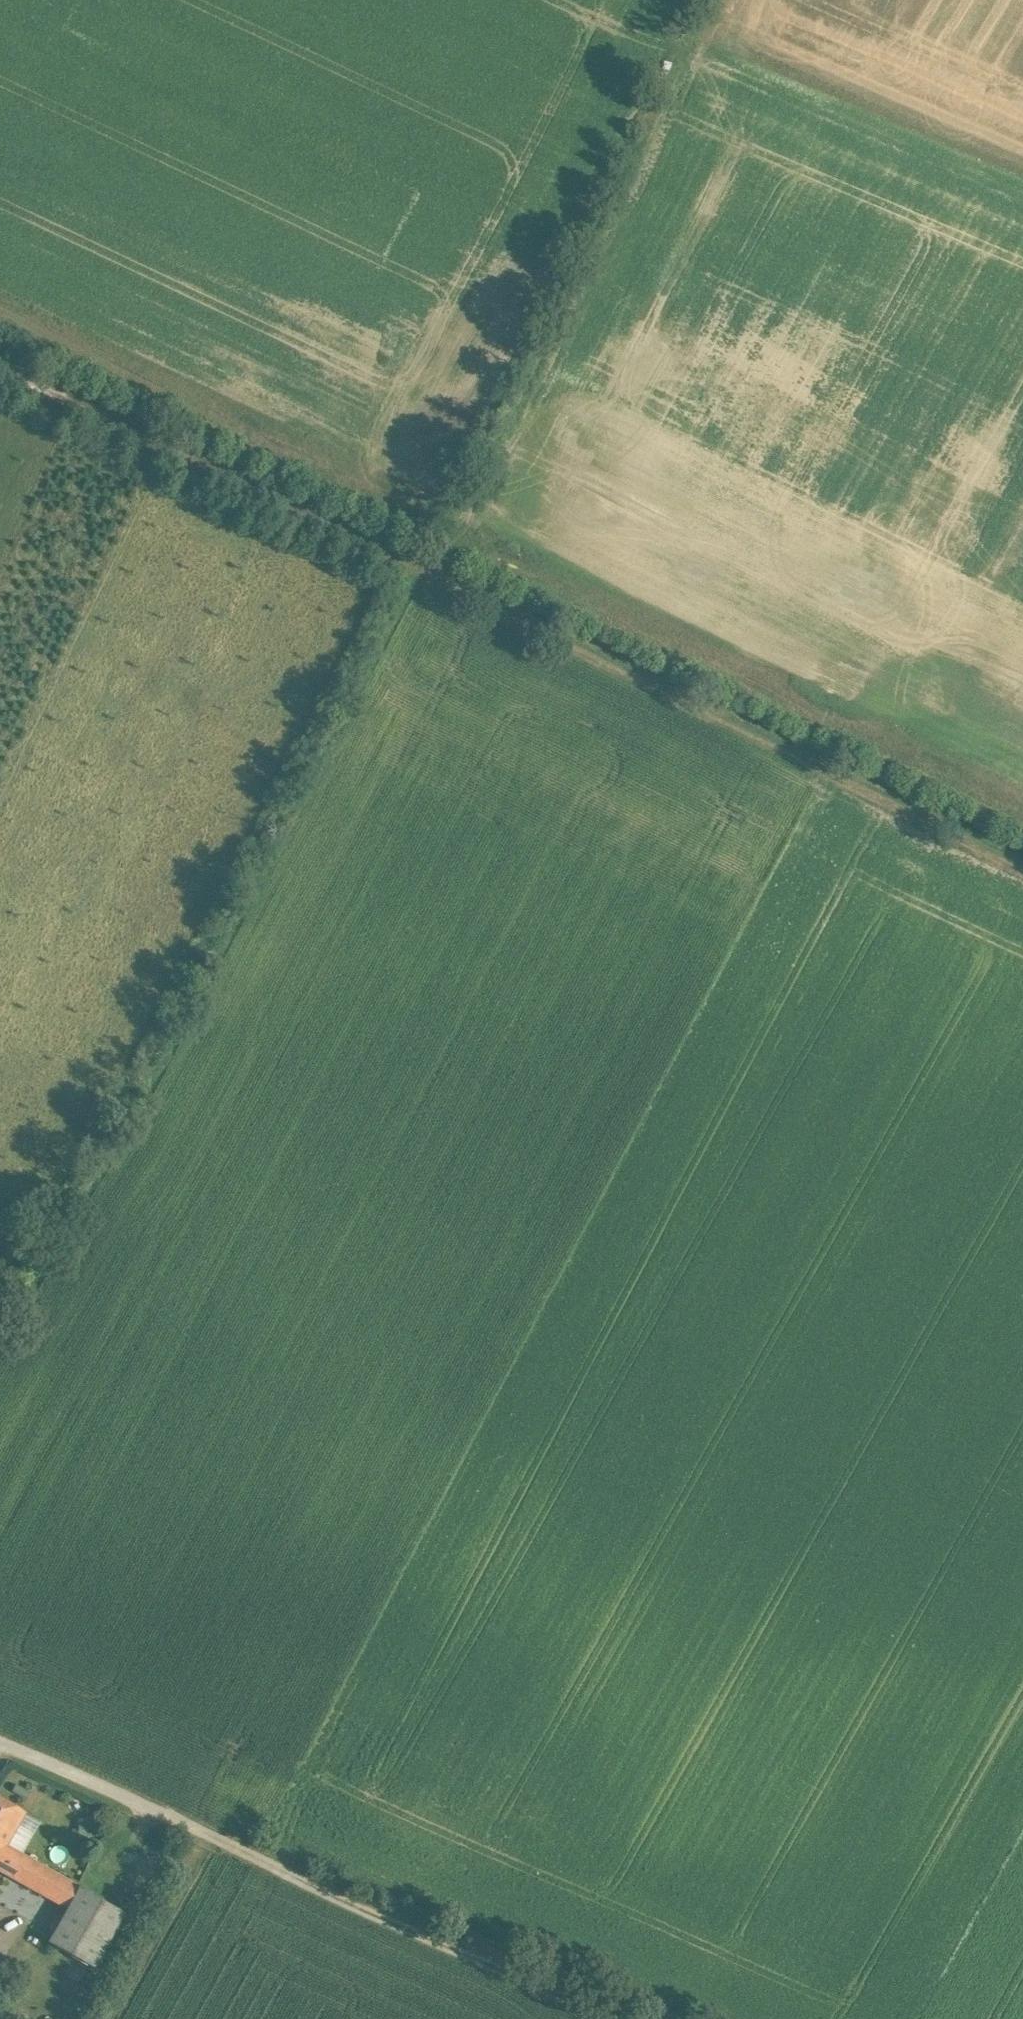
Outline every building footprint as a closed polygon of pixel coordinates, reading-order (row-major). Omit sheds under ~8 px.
[(3,1846),(22,1813),(0,1800),(0,1852),(3,1846)] [(3,1846),(0,1852),(0,1869),(69,1908),(79,1889),(3,1846)] [(124,1914),(79,1889),(69,1908),(49,1943),(93,1968),(124,1914)]
